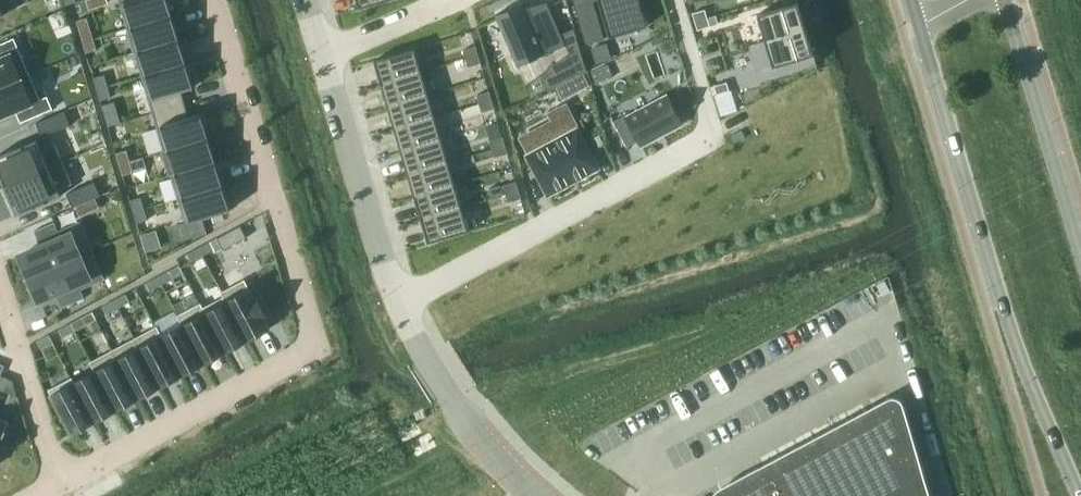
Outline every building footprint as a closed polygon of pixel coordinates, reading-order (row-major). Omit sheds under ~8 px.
[(15,8),(12,0),(0,0),(0,14),(15,8)] [(120,2),(127,27),(172,13),(169,3),(168,0),(128,0),(120,2)] [(575,5),(586,43),(605,38),(594,0),(591,0),(575,5)] [(610,36),(647,25),(640,0),(599,0),(610,36)] [(758,13),(766,39),(806,27),(798,0),(780,0),(782,6),(758,13)] [(528,20),(521,3),(494,15),(516,66),(564,45),(550,11),(528,20)] [(705,9),(693,12),(695,21),(708,17),(705,9)] [(172,13),(127,27),(135,51),(180,38),(172,13)] [(88,16),(76,20),(81,36),(92,33),(90,26),(88,16)] [(708,17),(695,21),(698,29),(710,25),(708,17)] [(806,27),(766,39),(774,65),(813,53),(814,53),(806,27)] [(551,86),(586,69),(574,28),(562,33),(566,44),(570,53),(544,72),(551,86)] [(92,33),(81,36),(86,52),(97,49),(92,33)] [(28,67),(14,37),(0,43),(0,79),(28,67)] [(180,38),(135,51),(142,75),(187,62),(180,38)] [(478,54),(476,45),(463,49),(466,58),(478,54)] [(375,59),(381,82),(422,70),(415,47),(375,59)] [(481,62),(478,54),(466,58),(468,66),(481,62)] [(187,62),(142,75),(149,100),(153,113),(185,103),(182,90),(187,88),(194,86),(187,62)] [(608,64),(592,71),(597,82),(613,75),(608,64)] [(28,67),(0,79),(0,116),(16,109),(21,122),(53,108),(48,95),(41,98),(28,67)] [(428,92),(422,70),(381,82),(388,104),(428,92)] [(585,72),(572,78),(578,91),(591,85),(585,72)] [(105,74),(94,77),(97,88),(108,85),(105,74)] [(726,79),(714,82),(716,91),(729,87),(726,79)] [(108,85),(97,88),(100,100),(112,96),(108,85)] [(492,99),(489,91),(477,95),(479,103),(492,99)] [(435,115),(428,92),(388,104),(395,127),(435,115)] [(639,140),(641,144),(682,123),(668,95),(626,117),(625,114),(613,120),(615,123),(627,146),(639,140)] [(494,108),(492,99),(479,103),(482,111),(494,108)] [(185,103),(153,113),(157,125),(164,149),(161,150),(209,136),(202,112),(189,115),(185,103)] [(533,130),(542,147),(528,155),(549,193),(598,167),(578,130),(580,129),(566,103),(549,112),(553,119),(533,130)] [(64,110),(36,122),(42,136),(70,124),(64,110)] [(442,137),(435,115),(395,127),(401,149),(442,137)] [(605,143),(600,134),(591,139),(596,148),(605,143)] [(209,136),(161,150),(169,174),(216,160),(209,136)] [(505,144),(503,136),(490,140),(493,148),(505,144)] [(448,160),(442,137),(401,149),(408,172),(448,160)] [(0,155),(0,174),(5,186),(61,162),(51,140),(39,145),(37,139),(0,155)] [(508,153),(505,144),(493,148),(495,156),(508,153)] [(127,149),(116,152),(119,163),(131,160),(127,149)] [(131,160),(119,163),(123,175),(134,171),(131,160)] [(216,160),(169,174),(169,175),(171,175),(178,198),(223,185),(216,160)] [(455,182),(448,160),(408,172),(415,194),(455,182)] [(61,162),(5,186),(17,214),(61,195),(59,189),(71,184),(61,162)] [(94,180),(67,193),(73,207),(84,202),(96,197),(101,195),(94,180)] [(519,189),(516,181),(504,185),(506,193),(519,189)] [(462,205),(455,182),(415,194),(421,217),(462,205)] [(223,185),(178,198),(186,222),(231,209),(223,185)] [(521,198),(519,189),(506,193),(509,202),(521,198)] [(141,196),(130,199),(134,211),(145,208),(141,196)] [(96,197),(84,202),(88,212),(100,207),(96,197)] [(421,217),(429,242),(469,230),(462,205),(421,217)] [(145,208),(134,211),(137,222),(148,219),(145,208)] [(41,245),(22,254),(31,274),(28,275),(29,276),(82,253),(72,232),(61,237),(55,221),(35,230),(41,245)] [(241,224),(218,237),(224,248),(247,236),(241,224)] [(210,241),(199,247),(203,255),(215,249),(210,241)] [(199,247),(187,253),(192,261),(203,255),(199,247)] [(84,297),(77,282),(89,277),(80,256),(92,251),(91,249),(82,253),(29,276),(38,299),(55,292),(62,307),(84,297)] [(170,270),(158,276),(162,284),(174,277),(170,270)] [(158,276),(147,282),(151,290),(162,284),(158,276)] [(245,279),(223,290),(248,338),(270,327),(266,319),(269,318),(256,294),(254,295),(245,279)] [(224,296),(204,306),(226,350),(248,338),(223,290),(221,291),(224,296)] [(126,293),(114,299),(119,307),(130,301),(126,293)] [(114,299),(103,305),(107,313),(119,307),(114,299)] [(201,302),(179,314),(204,362),(226,350),(204,306),(201,302)] [(93,311),(76,320),(80,328),(97,319),(93,311)] [(157,325),(182,374),(204,362),(179,314),(178,314),(183,323),(162,334),(157,325)] [(76,320),(59,329),(63,336),(80,328),(76,320)] [(157,325),(134,337),(160,385),(182,374),(157,325)] [(41,348),(52,342),(48,334),(37,341),(41,348)] [(132,338),(112,349),(138,397),(160,385),(134,337),(132,338)] [(112,349),(90,361),(95,370),(116,409),(120,407),(138,397),(112,349)] [(72,376),(71,377),(94,421),(116,409),(95,370),(75,381),(72,376)] [(3,390),(9,378),(1,375),(0,376),(0,389),(3,390)] [(71,377),(49,389),(72,432),(94,421),(71,377)] [(9,378),(4,390),(18,396),(14,380),(9,378)] [(734,479),(743,495),(929,495),(902,404),(900,401),(897,398),(894,397),(892,397),(889,397),(887,398),(734,479)] [(4,439),(2,438),(9,421),(0,417),(0,449),(4,439)]
